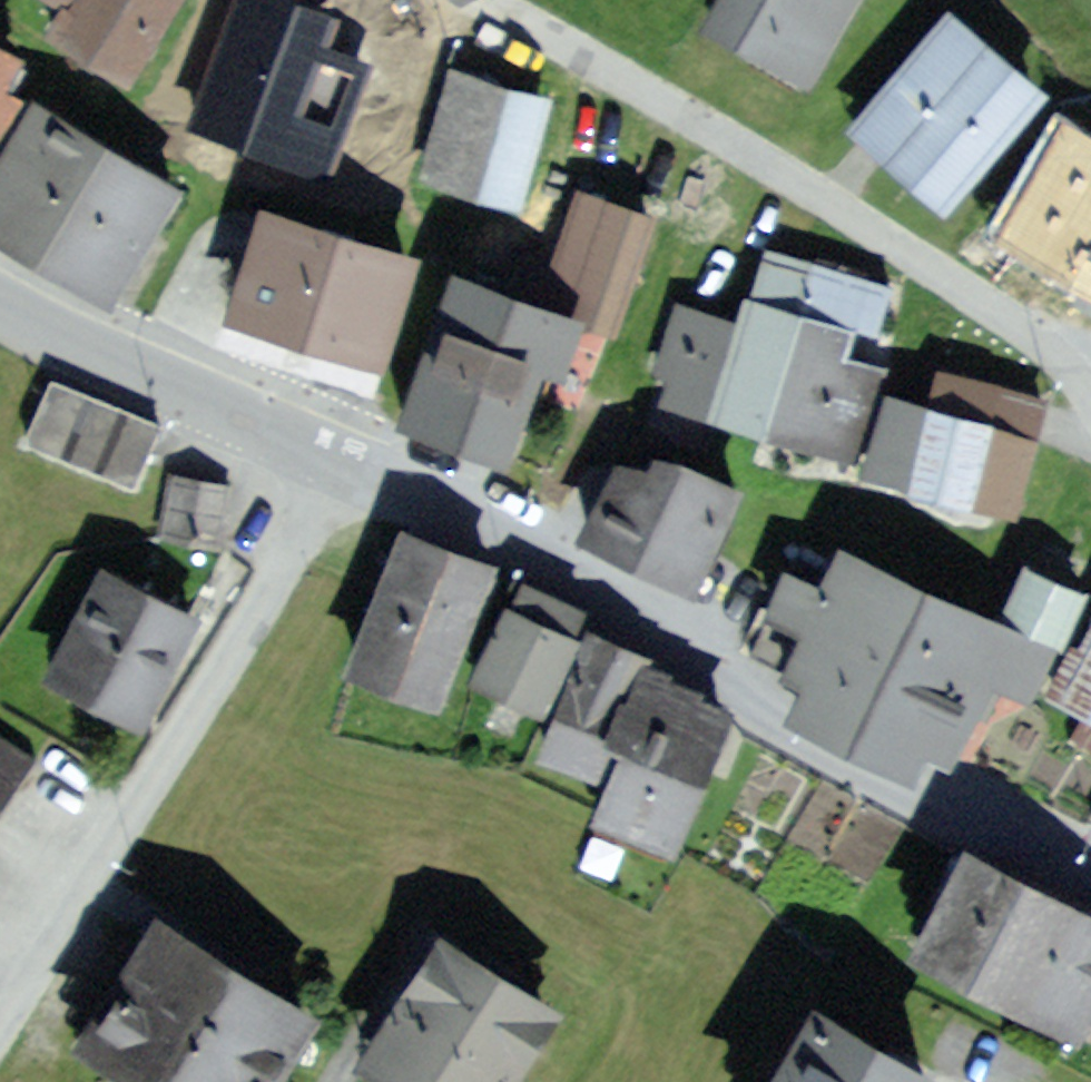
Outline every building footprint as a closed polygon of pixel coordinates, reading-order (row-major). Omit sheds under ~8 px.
[(30,18),(119,70),(160,0),(41,0),(30,18)] [(171,116),(279,153),(329,9),(304,0),(211,0),(171,116)] [(695,32),(728,49),(808,92),(858,0),(712,0),(695,32)] [(1041,91),(947,10),(847,123),(894,164),(941,205),(1041,91)] [(0,44),(0,121),(33,63),(0,44)] [(548,94),(440,58),(401,172),(509,209),(540,116),(548,94)] [(34,91),(0,146),(0,230),(111,297),(166,206),(182,180),(34,91)] [(1061,119),(990,246),(1059,284),(1090,302),(1090,136),(1061,119)] [(670,203),(559,167),(529,281),(589,300),(634,311),(670,203)] [(402,243),(248,190),(208,306),(264,325),(363,358),(402,243)] [(529,281),(441,253),(388,421),(502,457),(521,395),(532,361),(566,371),(589,300),(529,281)] [(731,340),(665,319),(641,392),(634,414),(827,475),(870,344),(882,305),(755,265),(731,340)] [(919,411),(875,401),(853,491),(969,520),(1011,530),(1040,411),(926,383),(919,411)] [(140,430),(35,385),(10,444),(115,488),(140,430)] [(673,448),(606,448),(570,532),(630,558),(686,582),(733,474),(673,448)] [(189,480),(157,475),(146,544),(210,554),(221,485),(189,480)] [(486,559),(389,520),(330,665),(427,704),(473,590),(486,559)] [(1055,639),(817,534),(802,568),(777,556),(748,622),(782,637),(767,670),(761,685),(910,751),(917,734),(953,750),(983,680),(1028,700),(1055,639)] [(1077,585),(1014,556),(993,601),(1056,630),(1066,608),(1077,585)] [(195,612),(96,561),(36,674),(135,726),(179,642),(195,612)] [(579,617),(509,579),(455,678),(525,716),(579,617)] [(1081,615),(1090,620),(1090,594),(1081,615)] [(1081,615),(1052,678),(1042,700),(1090,723),(1090,620),(1081,615)] [(621,669),(583,650),(543,728),(581,748),(621,669)] [(737,704),(638,658),(596,744),(611,751),(576,826),(660,866),(737,704)] [(0,742),(0,808),(30,762),(0,742)] [(955,840),(898,954),(1076,1042),(1090,1012),(1090,908),(955,840)] [(167,919),(89,1034),(160,1081),(267,1081),(312,1016),(228,959),(167,919)] [(443,938),(362,1061),(394,1081),(501,1081),(550,1009),(443,938)] [(789,1081),(917,1081),(820,1027),(789,1081)]
